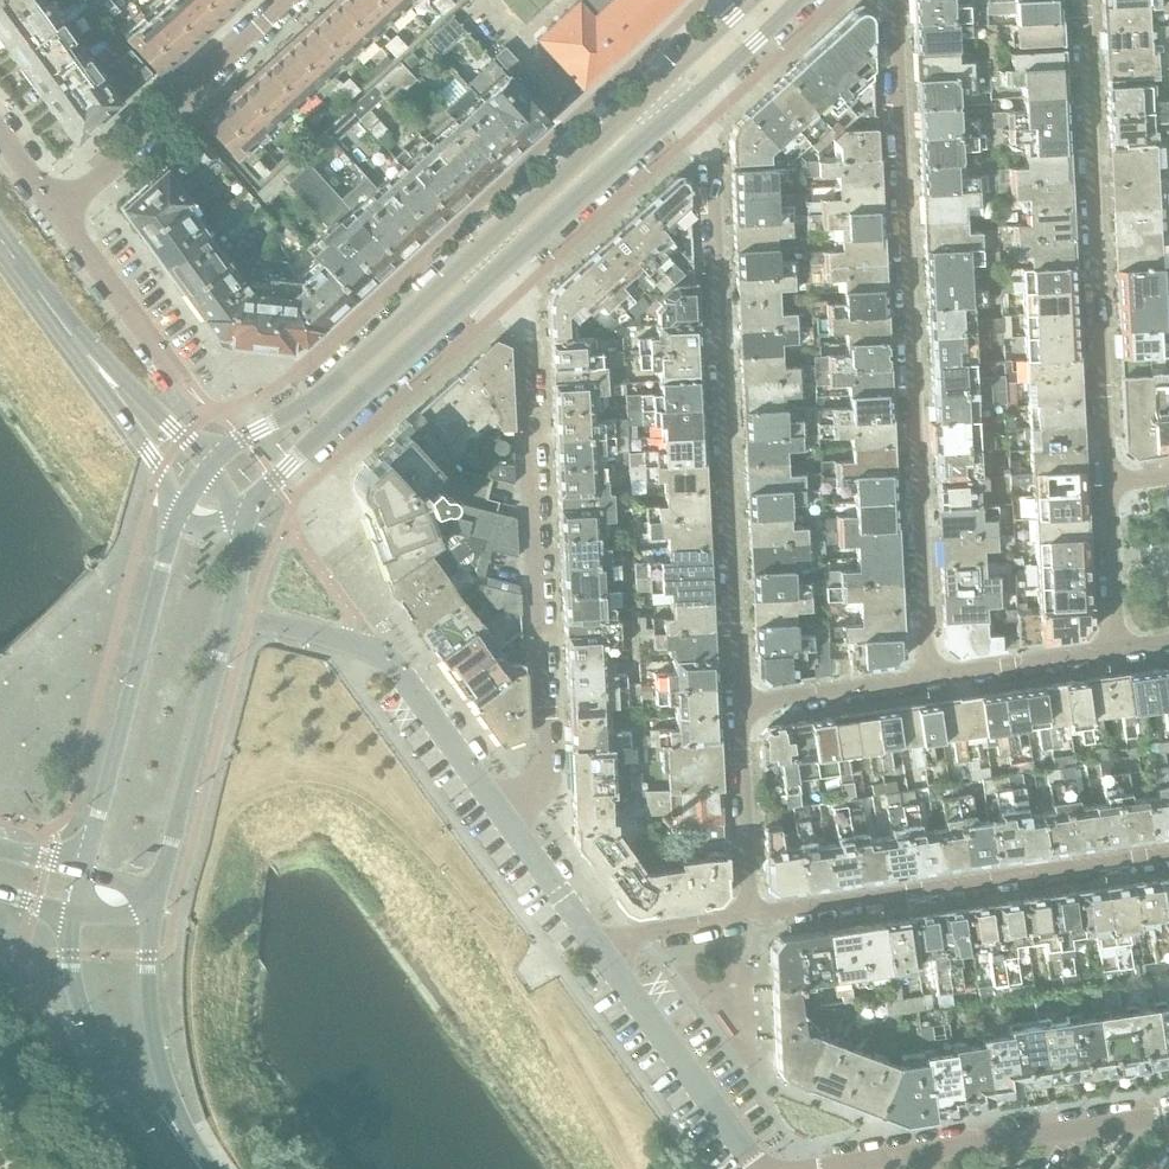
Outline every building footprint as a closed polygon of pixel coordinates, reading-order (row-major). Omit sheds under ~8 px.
[(74,52),(78,49),(57,22),(45,6),(41,9),(34,0),(32,0),(0,23),(0,43),(1,42),(10,54),(22,70),(20,71),(30,84),(74,52)] [(32,0),(0,0),(0,23),(32,0)] [(109,0),(108,0),(102,5),(113,17),(119,12),(109,0)] [(208,33),(179,0),(169,0),(168,1),(166,0),(162,0),(130,29),(134,33),(126,40),(156,71),(161,76),(208,33)] [(244,0),(179,0),(208,33),(244,0)] [(298,34),(330,71),(336,65),(340,69),(375,37),(372,33),(377,28),(378,27),(354,0),(336,0),(298,34)] [(378,27),(384,22),(388,26),(416,0),(354,0),(378,27)] [(440,0),(434,0),(431,3),(442,15),(449,9),(440,0)] [(449,9),(455,4),(451,0),(440,0),(449,9)] [(681,0),(581,0),(537,40),(582,90),(681,0)] [(985,20),(984,4),(983,4),(982,4),(958,5),(957,0),(911,0),(912,22),(985,20)] [(1060,24),(1059,1),(984,4),(985,20),(987,20),(987,15),(1014,13),(1015,26),(1060,24)] [(61,13),(64,17),(84,2),(77,7),(74,3),(61,13)] [(84,2),(64,17),(68,22),(88,7),(84,2)] [(1103,30),(1146,28),(1145,16),(1168,15),(1168,27),(1168,2),(1159,3),(1102,5),(1103,30)] [(848,108),(872,86),(868,17),(864,13),(858,13),(853,15),(801,63),(843,109),(846,106),(848,108)] [(987,20),(985,20),(912,22),(914,53),(956,50),(956,37),(973,36),(972,26),(987,26),(987,25),(987,20)] [(987,26),(987,48),(997,47),(996,24),(987,25),(987,26)] [(1061,44),(1060,24),(1015,26),(1016,47),(1061,44)] [(1146,28),(1103,30),(1104,55),(1156,52),(1166,51),(1166,52),(1168,51),(1168,27),(1159,28),(1159,45),(1147,46),(1146,28)] [(441,28),(428,39),(440,52),(452,40),(441,28)] [(324,76),(330,71),(298,34),(251,77),(284,113),(289,108),(293,112),(327,81),(324,76)] [(390,41),(401,53),(407,47),(395,35),(390,41)] [(395,58),(401,53),(390,41),(384,47),(395,58)] [(533,79),(505,47),(493,57),(522,89),(533,79)] [(988,60),(989,74),(1000,73),(1000,70),(996,71),(995,55),(998,54),(997,47),(987,48),(988,60)] [(989,74),(988,60),(957,62),(956,50),(914,53),(915,81),(989,78),(989,74)] [(74,52),(30,84),(40,97),(41,96),(53,112),(64,127),(62,128),(71,140),(72,139),(75,142),(108,111),(118,103),(97,76),(96,74),(85,58),(81,62),(74,52)] [(117,59),(118,62),(130,76),(121,84),(127,92),(138,83),(139,84),(150,75),(128,52),(117,59)] [(1157,78),(1156,52),(1104,55),(1106,87),(1122,86),(1122,80),(1149,79),(1157,78)] [(1006,73),(1062,71),(1061,53),(1005,56),(1006,73)] [(104,71),(118,62),(117,59),(113,55),(111,58),(108,54),(97,63),(104,71)] [(385,56),(369,71),(374,77),(391,62),(385,56)] [(375,85),(385,96),(387,99),(412,76),(400,62),(375,85)] [(835,116),(843,109),(801,63),(782,80),(812,113),(814,111),(821,118),(830,110),(835,116)] [(1064,96),(1062,71),(1006,73),(1000,73),(989,74),(989,78),(990,87),(1021,85),(1022,98),(1064,96)] [(454,122),(496,169),(547,121),(506,76),(480,99),(471,88),(457,74),(448,83),(471,107),(456,120),(454,122)] [(277,119),(284,113),(251,77),(202,122),(234,158),(241,152),(245,156),(281,123),(277,119)] [(342,84),(354,96),(360,90),(348,78),(342,84)] [(917,109),(959,106),(959,94),(989,92),(990,92),(990,87),(989,78),(915,81),(917,109)] [(762,99),(817,161),(818,161),(818,152),(809,142),(818,132),(805,119),(812,113),(782,80),(762,99)] [(354,96),(342,84),(337,89),(348,101),(354,96)] [(1151,101),(1150,95),(1153,94),(1153,84),(1122,86),(1106,87),(1107,114),(1168,111),(1168,101),(1151,101)] [(375,85),(349,109),(360,121),(377,139),(388,129),(369,110),(385,96),(375,85)] [(877,165),(872,86),(848,108),(856,117),(832,140),(839,161),(818,162),(818,167),(877,165)] [(1065,124),(1064,96),(1022,98),(1022,112),(1005,113),(1005,114),(991,115),(991,127),(1065,124)] [(803,162),(817,161),(762,99),(742,117),(789,169),(789,168),(804,168),(803,162)] [(917,109),(918,136),(983,133),(982,118),(960,119),(959,106),(917,109)] [(349,109),(324,132),(334,142),(335,144),(360,121),(349,109)] [(1109,148),(1124,147),(1123,141),(1163,139),(1163,130),(1154,131),(1151,129),(1151,123),(1168,122),(1168,124),(1168,111),(1107,114),(1109,148)] [(445,215),(496,169),(454,122),(456,120),(450,114),(408,152),(404,148),(394,158),(397,162),(403,168),(445,215)] [(789,169),(742,117),(734,125),(729,137),(731,176),(790,173),(789,169)] [(295,126),(306,139),(312,134),(301,121),(295,126)] [(835,136),(843,129),(838,123),(831,129),(830,130),(835,136)] [(1066,152),(1065,124),(991,127),(992,133),(991,133),(993,144),(1024,143),(1024,154),(1066,152)] [(300,144),(306,139),(295,126),(289,132),(300,144)] [(835,136),(830,130),(820,140),(825,145),(835,136)] [(324,132),(298,155),(308,166),(334,142),(324,132)] [(918,136),(920,165),(962,163),(961,150),(983,148),(983,145),(993,144),(991,133),(983,133),(918,136)] [(205,167),(213,177),(225,167),(198,138),(187,148),(205,167)] [(1111,185),(1126,184),(1127,180),(1134,179),(1134,174),(1154,173),(1154,172),(1167,176),(1168,176),(1168,165),(1167,155),(1155,156),(1154,146),(1124,147),(1109,148),(1111,185)] [(1068,180),(1066,152),(1024,154),(1025,167),(1007,168),(1008,183),(1068,180)] [(298,155),(277,174),(287,185),(308,166),(298,155)] [(270,172),(258,160),(252,166),(263,178),(270,172)] [(921,193),(985,190),(985,175),(977,175),(963,176),(962,163),(920,165),(921,193)] [(188,201),(213,177),(205,167),(184,183),(170,164),(121,208),(141,235),(188,201)] [(878,190),(877,165),(818,167),(818,176),(836,176),(837,192),(878,190)] [(308,166),(287,185),(328,230),(308,249),(352,299),(394,261),(352,215),(308,166)] [(445,215),(403,168),(384,185),(381,181),(373,188),(377,192),(352,215),(394,261),(445,215)] [(731,176),(732,202),(775,199),(774,185),(790,183),(790,173),(731,176)] [(1155,192),(1154,173),(1134,174),(1134,179),(1127,180),(1126,184),(1111,185),(1112,209),(1166,206),(1165,192),(1155,192)] [(287,185),(277,174),(256,193),(266,204),(287,185)] [(639,211),(662,235),(673,225),(677,230),(690,218),(689,187),(687,182),(683,179),(677,178),(672,180),(639,211)] [(1069,208),(1068,180),(1008,183),(1008,185),(994,185),(994,190),(995,193),(1005,193),(1006,200),(1022,200),(1023,211),(1069,208)] [(879,216),(878,190),(837,192),(838,199),(819,199),(819,202),(805,203),(805,215),(806,220),(806,221),(879,216)] [(923,222),(965,220),(964,207),(982,206),(982,200),(996,199),(995,193),(994,190),(986,190),(985,190),(921,193),(923,222)] [(184,294),(231,259),(250,226),(249,225),(252,220),(248,216),(252,211),(238,198),(208,229),(188,201),(141,235),(184,294)] [(775,207),(775,199),(732,202),(733,228),(793,226),(793,221),(806,220),(805,215),(790,216),(790,207),(775,207)] [(1114,246),(1129,245),(1129,241),(1136,240),(1136,234),(1158,232),(1157,221),(1168,220),(1167,217),(1168,217),(1168,206),(1166,206),(1112,209),(1114,246)] [(214,208),(204,219),(211,226),(214,224),(222,215),(214,208)] [(1071,238),(1069,208),(1023,211),(1023,224),(997,226),(998,242),(1071,238)] [(660,273),(664,269),(667,272),(675,264),(661,250),(669,242),(667,240),(662,235),(639,211),(620,228),(660,273)] [(881,241),(879,216),(806,221),(807,230),(814,230),(839,228),(840,244),(881,241)] [(923,222),(924,251),(998,247),(998,242),(997,226),(994,226),(994,231),(988,232),(988,236),(982,236),(982,232),(966,232),(965,220),(923,222)] [(298,239),(286,226),(283,234),(292,244),(298,239)] [(733,228),(735,255),(775,253),(775,241),(790,240),(790,235),(793,235),(793,226),(733,228)] [(660,273),(620,228),(601,245),(630,278),(640,269),(662,294),(670,287),(658,275),(660,273)] [(1115,271),(1159,269),(1158,238),(1158,232),(1136,234),(1136,240),(1129,241),(1129,245),(1114,246),(1115,271)] [(667,240),(669,242),(670,242),(688,261),(692,261),(691,238),(667,240)] [(1072,265),(1071,238),(998,242),(998,247),(998,251),(1012,250),(1012,257),(1029,256),(1029,267),(1072,265)] [(882,268),(881,241),(840,244),(840,251),(808,252),(808,266),(809,272),(882,268)] [(621,287),(630,278),(601,245),(581,263),(624,310),(634,301),(621,287)] [(924,251),(925,279),(969,276),(968,264),(998,263),(998,256),(998,251),(998,247),(924,251)] [(246,285),(243,284),(228,297),(224,337),(229,337),(229,344),(287,350),(288,343),(303,344),(352,299),(308,249),(306,251),(313,259),(296,276),(289,262),(262,260),(246,285)] [(735,255),(736,281),(809,277),(809,272),(808,266),(796,266),(795,260),(776,261),(775,253),(735,255)] [(215,336),(224,337),(228,297),(243,284),(237,277),(241,273),(231,259),(184,294),(215,336)] [(613,320),(624,310),(581,263),(560,282),(586,310),(585,311),(589,315),(599,305),(613,320)] [(1021,269),(1022,291),(1073,289),(1073,275),(1072,265),(1029,267),(1029,268),(1021,269)] [(656,325),(696,325),(693,285),(693,270),(688,270),(684,273),(677,266),(669,273),(667,272),(664,269),(660,273),(658,275),(670,287),(662,294),(655,301),(659,307),(655,311),(656,325)] [(883,290),(882,268),(809,272),(809,277),(810,283),(810,289),(824,288),(824,281),(842,280),(842,292),(883,290)] [(1161,293),(1159,269),(1115,271),(1117,307),(1132,306),(1132,301),(1139,300),(1139,294),(1161,293)] [(985,304),(1000,304),(999,295),(985,296),(985,289),(969,290),(969,276),(925,279),(927,307),(970,307),(985,306),(985,304)] [(737,304),(778,303),(778,290),(796,289),(796,284),(810,283),(809,277),(736,281),(737,304)] [(571,324),(585,311),(586,310),(560,282),(556,286),(551,292),(548,300),(547,308),(549,341),(572,339),(571,324)] [(999,294),(1006,293),(1013,293),(1013,285),(999,286),(999,294)] [(1075,312),(1073,289),(1022,291),(1023,314),(1075,312)] [(885,317),(883,290),(842,292),(843,303),(825,304),(825,310),(818,310),(811,311),(810,318),(810,319),(810,321),(885,317)] [(1118,331),(1163,328),(1161,295),(1161,293),(1139,294),(1139,300),(1132,301),(1132,306),(1117,307),(1118,331)] [(737,304),(739,332),(811,328),(811,327),(804,327),(804,323),(798,323),(798,320),(798,313),(779,314),(778,303),(737,304)] [(927,307),(928,337),(1002,333),(1001,318),(987,318),(974,319),(971,316),(970,307),(927,307)] [(1076,334),(1075,312),(1023,314),(1024,338),(1076,334)] [(642,326),(641,314),(633,321),(626,326),(642,326)] [(810,321),(811,327),(811,328),(812,343),(812,346),(819,345),(819,337),(827,336),(827,334),(845,333),(845,344),(886,342),(885,326),(885,317),(810,321)] [(697,352),(696,325),(656,325),(651,326),(652,339),(637,340),(638,354),(697,352)] [(623,337),(622,326),(608,334),(612,338),(623,337)] [(739,332),(740,358),(780,356),(779,344),(812,343),(811,328),(739,332)] [(1119,356),(1168,354),(1168,328),(1163,328),(1118,331),(1119,356)] [(928,337),(930,364),(973,362),(972,353),(976,349),(988,348),(988,346),(1002,345),(1002,339),(1002,333),(928,337)] [(1077,358),(1076,334),(1024,338),(1025,360),(1077,358)] [(577,366),(600,364),(599,353),(593,353),(593,339),(591,338),(572,339),(549,341),(551,382),(571,380),(570,374),(578,374),(577,366)] [(499,426),(497,427),(511,427),(507,347),(495,342),(457,377),(486,408),(483,410),(491,422),(493,420),(499,426)] [(887,367),(886,342),(845,344),(845,357),(820,359),(821,371),(887,367)] [(623,368),(623,358),(622,352),(606,353),(607,369),(623,368)] [(698,380),(697,352),(638,354),(638,370),(658,369),(658,382),(698,380)] [(1155,455),(1151,400),(1166,399),(1164,373),(1168,373),(1168,354),(1119,356),(1124,449),(1135,458),(1155,455)] [(801,383),(815,382),(814,371),(814,366),(781,368),(780,356),(740,358),(741,386),(801,383)] [(1078,380),(1077,358),(1025,360),(1026,382),(1078,380)] [(1004,377),(1004,383),(1013,383),(1018,382),(1017,371),(1012,371),(1011,361),(1004,361),(1003,361),(1004,377)] [(1004,383),(1004,377),(989,378),(989,377),(977,378),(973,374),(973,362),(930,364),(931,395),(990,392),(990,390),(1004,390),(1004,383)] [(551,382),(552,409),(597,407),(596,394),(606,394),(605,367),(600,366),(600,364),(577,366),(578,374),(570,374),(571,380),(551,382)] [(889,394),(887,367),(821,371),(814,371),(815,382),(815,386),(822,386),(847,385),(848,396),(889,394)] [(454,451),(491,422),(483,410),(486,408),(457,377),(419,412),(421,414),(419,416),(455,461),(456,461),(450,453),(452,451),(454,451)] [(700,407),(698,380),(658,382),(659,394),(655,394),(637,395),(625,396),(626,411),(700,407)] [(1079,402),(1078,380),(1026,382),(1027,405),(1079,402)] [(743,411),(784,409),(783,397),(801,396),(801,383),(741,386),(743,411)] [(1014,406),(1013,383),(1004,383),(1004,390),(1005,390),(1005,406),(1014,406)] [(933,423),(976,420),(975,410),(979,406),(991,405),(990,392),(931,395),(933,423)] [(890,420),(889,394),(848,396),(849,408),(842,408),(823,410),(816,410),(816,420),(816,424),(890,420)] [(1166,406),(1166,399),(1151,400),(1155,455),(1168,453),(1168,406),(1166,406)] [(1081,425),(1079,402),(1027,405),(1028,427),(1081,425)] [(554,440),(627,437),(627,430),(613,430),(612,420),(610,420),(594,421),(593,410),(597,409),(597,407),(552,409),(554,440)] [(701,435),(700,407),(626,411),(627,426),(661,425),(661,437),(701,435)] [(816,424),(816,420),(797,421),(797,420),(784,420),(784,409),(743,411),(744,437),(817,433),(816,424)] [(380,560),(388,583),(440,546),(427,511),(437,507),(438,508),(439,508),(441,508),(443,508),(444,507),(445,506),(446,505),(447,505),(447,504),(448,503),(448,500),(448,499),(447,497),(447,496),(446,495),(445,494),(444,493),(443,493),(442,492),(441,492),(436,493),(429,486),(455,461),(419,416),(421,414),(419,412),(372,454),(376,458),(359,474),(355,479),(354,485),(355,491),(358,496),(362,499),(367,501),(371,513),(364,516),(372,540),(380,560)] [(892,447),(890,420),(816,424),(817,433),(818,439),(843,437),(844,449),(850,449),(892,447)] [(933,423),(934,452),(994,449),(993,435),(981,436),(976,432),(976,420),(933,423)] [(1082,447),(1081,425),(1028,427),(1029,450),(1082,447)] [(636,439),(636,426),(627,427),(628,439),(636,439)] [(513,469),(511,427),(497,427),(497,428),(498,429),(487,440),(488,463),(513,469)] [(745,465),(786,463),(786,452),(799,451),(799,450),(818,449),(818,439),(817,433),(744,437),(745,465)] [(703,463),(701,435),(661,437),(662,448),(639,449),(639,452),(628,452),(628,465),(628,467),(703,463)] [(628,465),(628,452),(627,437),(554,440),(555,468),(596,465),(595,454),(623,453),(623,465),(628,465)] [(893,474),(892,447),(850,449),(851,461),(820,462),(821,477),(893,474)] [(1083,471),(1082,447),(1029,450),(1031,474),(1083,471)] [(936,480),(979,477),(978,469),(983,463),(995,462),(994,449),(934,452),(936,480)] [(1018,462),(1008,462),(1009,475),(1019,475),(1018,462)] [(514,484),(513,469),(488,463),(489,477),(514,484)] [(704,491),(703,463),(628,467),(628,482),(644,481),(663,481),(664,493),(704,491)] [(745,465),(747,493),(820,489),(819,473),(800,475),(787,476),(786,463),(745,465)] [(555,468),(557,509),(579,507),(578,501),(587,500),(587,493),(607,491),(606,480),(600,481),(599,465),(596,465),(555,468)] [(1084,495),(1083,471),(1031,474),(1019,475),(1009,475),(1009,486),(1031,485),(1032,497),(1084,495)] [(894,502),(893,474),(821,477),(822,491),(826,491),(835,490),(835,492),(852,491),(853,504),(894,502)] [(937,510),(997,506),(976,507),(975,490),(987,490),(987,477),(979,477),(936,480),(937,510)] [(747,493),(748,518),(790,516),(789,503),(802,502),(801,498),(821,497),(820,489),(747,493)] [(559,537),(603,536),(603,521),(613,521),(612,493),(607,493),(607,491),(587,493),(587,500),(578,501),(579,507),(557,509),(559,537)] [(706,520),(704,491),(664,493),(664,506),(646,507),(646,511),(632,512),(633,523),(706,520)] [(631,493),(624,493),(625,509),(632,508),(631,494),(631,493)] [(1085,517),(1084,495),(1032,497),(1012,497),(1014,519),(1033,518),(1033,520),(1085,517)] [(896,529),(894,502),(853,504),(853,516),(836,518),(821,519),(822,531),(821,533),(896,529)] [(483,543),(480,554),(475,572),(478,577),(483,578),(490,551),(517,558),(515,519),(508,517),(457,505),(449,534),(450,535),(483,543)] [(937,510),(938,538),(1012,534),(1011,520),(998,521),(997,506),(937,510)] [(821,533),(822,531),(804,532),(804,531),(790,532),(790,516),(748,518),(749,547),(821,542),(821,539),(821,533)] [(1087,540),(1085,517),(1033,520),(1034,542),(1087,540)] [(707,548),(706,520),(633,523),(633,534),(648,533),(648,537),(666,536),(667,550),(707,548)] [(897,556),(896,529),(821,533),(821,539),(821,542),(821,544),(823,543),(823,545),(838,545),(838,546),(855,545),(855,547),(856,558),(897,556)] [(940,566),(982,563),(981,551),(999,551),(998,545),(1013,544),(1013,542),(1012,534),(938,538),(940,566)] [(402,609),(446,579),(480,554),(483,543),(450,535),(449,539),(440,546),(388,583),(391,593),(398,598),(397,600),(402,609)] [(559,537),(560,566),(634,563),(634,558),(620,559),(619,547),(600,548),(600,536),(603,536),(559,537)] [(1088,561),(1087,540),(1034,542),(1035,564),(1088,561)] [(751,572),(799,570),(798,557),(824,556),(823,545),(823,543),(821,544),(821,542),(749,547),(751,572)] [(708,576),(707,548),(667,550),(668,562),(658,562),(659,577),(708,576)] [(899,584),(897,556),(856,558),(856,570),(840,571),(823,572),(823,581),(824,588),(899,584)] [(1089,584),(1088,561),(1035,564),(1037,587),(1089,584)] [(560,566),(562,596),(602,593),(602,580),(621,579),(620,568),(634,568),(634,563),(560,566)] [(634,568),(635,578),(649,578),(649,563),(634,563),(634,568)] [(940,566),(941,595),(1015,590),(1014,576),(983,577),(982,563),(940,566)] [(824,588),(823,581),(800,583),(799,570),(751,572),(752,599),(825,595),(824,588)] [(710,603),(708,576),(659,577),(649,578),(635,578),(636,592),(650,591),(650,593),(669,592),(669,606),(710,603)] [(520,615),(519,594),(519,585),(488,578),(485,586),(483,586),(482,591),(495,608),(520,615)] [(402,609),(420,632),(462,602),(446,579),(402,609)] [(900,610),(899,584),(824,588),(825,595),(826,600),(858,599),(859,613),(900,610)] [(1090,608),(1089,584),(1037,587),(1038,609),(1036,610),(1036,611),(1090,608)] [(983,622),(985,621),(984,607),(1002,606),(1001,592),(1015,591),(1015,590),(941,595),(943,623),(983,622)] [(596,619),(613,618),(612,608),(621,607),(621,592),(604,593),(602,593),(562,596),(564,636),(588,635),(588,627),(596,626),(596,619)] [(753,626),(794,624),(793,610),(811,609),(811,602),(824,601),(824,600),(826,600),(825,595),(752,599),(753,626)] [(437,657),(488,620),(480,608),(473,613),(463,601),(462,602),(420,632),(437,657)] [(711,632),(710,603),(669,606),(670,617),(652,618),(652,629),(649,629),(645,630),(644,618),(636,618),(636,620),(636,627),(637,636),(652,635),(711,632)] [(1036,610),(1016,610),(1017,620),(1017,633),(1018,647),(1082,638),(1091,627),(1090,608),(1036,611),(1036,610)] [(901,638),(900,610),(859,613),(859,622),(857,626),(842,627),(826,626),(827,643),(850,641),(901,638)] [(1017,620),(1016,610),(1005,611),(1005,620),(1017,620)] [(623,621),(636,620),(636,618),(636,613),(623,613),(623,621)] [(564,636),(565,663),(606,661),(609,661),(608,647),(619,646),(618,621),(617,620),(613,620),(613,618),(596,619),(596,626),(588,627),(588,635),(564,636)] [(437,657),(455,681),(498,649),(489,635),(496,630),(488,620),(437,657)] [(1002,634),(1017,633),(1017,620),(1005,620),(1001,620),(1002,634)] [(983,622),(943,623),(944,649),(954,657),(1002,650),(1001,635),(991,635),(991,621),(985,621),(983,622)] [(827,643),(826,626),(825,622),(812,623),(813,635),(795,636),(794,624),(753,626),(755,653),(813,650),(828,649),(827,643)] [(713,659),(711,632),(652,635),(653,649),(672,648),(672,661),(713,659)] [(647,648),(647,636),(638,637),(638,649),(647,648)] [(828,660),(829,676),(894,666),(902,656),(901,638),(850,641),(851,652),(846,653),(847,659),(828,660)] [(512,674),(523,673),(523,664),(517,664),(512,658),(514,656),(505,644),(498,649),(455,681),(471,704),(512,674)] [(828,649),(813,650),(813,664),(814,678),(829,676),(828,660),(828,649)] [(797,665),(813,664),(813,650),(755,653),(756,677),(766,685),(798,681),(797,665)] [(714,687),(713,659),(672,661),(673,674),(654,675),(655,685),(644,686),(644,691),(714,687)] [(565,663),(567,694),(640,691),(640,684),(626,685),(626,674),(607,675),(606,661),(565,663)] [(1168,730),(1168,684),(1167,669),(1147,671),(1153,711),(1164,709),(1167,731),(1168,730)] [(1147,671),(1126,675),(1136,746),(1137,746),(1135,736),(1145,734),(1142,712),(1153,711),(1147,671)] [(512,674),(471,704),(501,745),(526,736),(524,697),(523,673),(512,674)] [(1136,746),(1126,675),(1105,678),(1111,717),(1121,715),(1124,735),(1126,747),(1136,746)] [(1111,717),(1105,678),(1083,681),(1092,742),(1104,740),(1100,719),(1111,717)] [(1082,743),(1092,742),(1083,681),(1061,684),(1067,724),(1079,722),(1082,743)] [(1058,725),(1067,724),(1061,684),(1040,687),(1049,748),(1062,746),(1058,725)] [(675,717),(716,715),(714,693),(714,687),(644,691),(645,699),(655,698),(656,706),(674,705),(675,717)] [(1040,750),(1049,748),(1040,687),(1020,690),(1025,730),(1037,728),(1040,750)] [(1025,730),(1020,690),(998,694),(1008,754),(1020,752),(1016,731),(1025,730)] [(568,723),(609,720),(608,707),(627,706),(626,696),(640,696),(640,691),(567,694),(568,723)] [(998,756),(1008,754),(998,694),(978,697),(984,736),(994,735),(998,756)] [(973,738),(984,736),(978,697),(957,700),(967,761),(977,759),(973,738)] [(967,761),(957,700),(935,703),(942,742),(954,740),(957,762),(967,761)] [(942,742),(935,703),(915,706),(924,767),(934,765),(931,744),(942,742)] [(913,769),(924,767),(915,706),(893,709),(899,749),(909,747),(913,769)] [(899,749),(893,709),(873,712),(881,774),(893,772),(889,750),(899,749)] [(881,774),(873,712),(852,715),(858,755),(868,753),(871,776),(881,774)] [(717,746),(716,715),(675,717),(676,731),(649,732),(649,748),(665,746),(665,748),(717,746)] [(848,756),(858,755),(852,715),(831,718),(840,779),(851,778),(848,756)] [(840,779),(831,718),(810,722),(815,761),(826,759),(829,781),(840,779)] [(619,748),(638,747),(643,747),(643,741),(629,742),(629,731),(610,732),(609,720),(568,723),(570,753),(611,751),(611,748),(619,748)] [(806,762),(815,761),(810,722),(788,725),(800,808),(807,807),(811,806),(809,791),(811,791),(809,784),(808,784),(804,763),(806,762)] [(793,808),(793,809),(800,808),(788,725),(768,728),(759,738),(761,767),(780,766),(785,794),(787,809),(793,808)] [(1158,753),(1157,744),(1137,747),(1138,756),(1158,753)] [(719,793),(717,746),(665,748),(667,791),(668,791),(669,796),(719,793)] [(638,747),(639,763),(646,763),(646,747),(643,747),(638,747)] [(1098,762),(1111,760),(1112,760),(1110,747),(1094,750),(1096,762),(1098,762)] [(1137,756),(1136,747),(1127,748),(1128,757),(1137,756)] [(614,815),(611,751),(570,753),(573,817),(614,815)] [(1168,771),(1165,752),(1152,754),(1155,768),(1153,768),(1157,796),(1143,799),(1150,839),(1168,836),(1168,780),(1168,771)] [(1059,768),(1065,767),(1063,757),(1052,759),(1054,769),(1059,768)] [(1124,843),(1114,779),(1114,774),(1111,760),(1098,762),(1102,781),(1106,804),(1092,807),(1098,847),(1124,843)] [(1011,776),(1021,774),(1021,773),(1033,772),(1031,761),(1010,765),(1011,776)] [(1098,847),(1092,807),(1079,809),(1075,784),(1071,766),(1065,767),(1059,768),(1072,851),(1098,847)] [(1054,769),(1048,770),(1045,771),(1052,813),(1039,815),(1045,855),(1072,851),(1059,768),(1054,769)] [(990,777),(988,769),(969,772),(970,780),(990,777)] [(1124,843),(1150,839),(1143,799),(1131,801),(1127,772),(1114,774),(1114,779),(1124,843)] [(969,781),(968,773),(949,776),(950,784),(969,781)] [(1020,859),(1045,855),(1039,815),(1025,817),(1021,790),(1024,789),(1021,774),(1011,776),(1007,777),(1020,859)] [(640,789),(640,776),(629,776),(630,789),(640,789)] [(1020,859),(1007,777),(993,779),(983,780),(985,795),(996,793),(1000,820),(988,822),(989,824),(995,863),(1020,859)] [(885,794),(897,792),(895,781),(883,783),(885,794)] [(995,863),(989,824),(975,826),(969,782),(954,785),(956,800),(966,867),(995,863)] [(844,800),(855,798),(853,783),(840,785),(842,800),(844,800)] [(883,794),(885,794),(883,783),(871,785),(873,796),(883,794)] [(910,875),(939,871),(933,832),(920,834),(915,806),(913,789),(897,792),(910,875)] [(721,828),(719,793),(669,796),(668,791),(667,791),(641,792),(645,807),(647,807),(649,816),(675,814),(676,827),(675,830),(721,828)] [(910,875),(897,792),(885,794),(883,794),(886,811),(890,839),(879,840),(884,879),(910,875)] [(619,820),(643,802),(637,795),(614,813),(619,820)] [(857,883),(884,879),(879,840),(866,842),(861,814),(859,798),(855,798),(844,800),(857,883)] [(830,887),(857,883),(844,800),(842,800),(830,802),(832,818),(834,818),(838,845),(824,847),(830,887)] [(939,871),(966,867),(956,800),(942,803),(946,830),(933,832),(939,871)] [(773,811),(772,802),(763,803),(763,812),(773,811)] [(830,887),(824,847),(814,848),(809,822),(807,807),(800,808),(793,809),(799,849),(805,891),(830,887)] [(600,881),(633,858),(614,832),(614,815),(573,817),(575,846),(600,881)] [(805,891),(799,849),(783,851),(779,825),(764,827),(767,887),(777,895),(805,891)] [(675,830),(669,846),(722,843),(721,828),(675,830)] [(670,870),(675,910),(717,903),(725,893),(722,852),(705,854),(705,858),(680,862),(681,868),(670,870)] [(675,910),(670,870),(645,874),(633,858),(600,881),(622,911),(633,916),(675,910)] [(1156,881),(1168,962),(1168,879),(1156,881)] [(1156,881),(1129,885),(1137,930),(1148,928),(1153,962),(1142,964),(1141,958),(1144,978),(1148,978),(1161,977),(1168,975),(1168,962),(1156,881)] [(1144,978),(1141,958),(1134,959),(1135,965),(1130,965),(1125,931),(1137,930),(1129,885),(1105,889),(1117,969),(1119,982),(1135,980),(1144,978)] [(1099,986),(1119,982),(1117,969),(1105,889),(1076,893),(1082,935),(1082,937),(1094,935),(1100,970),(1097,970),(1099,986)] [(1082,935),(1076,893),(1050,897),(1061,977),(1074,975),(1068,937),(1082,935)] [(1047,978),(1061,977),(1050,897),(1021,901),(1027,943),(1042,941),(1047,978)] [(1027,943),(1021,901),(993,906),(1005,985),(1019,983),(1013,946),(1027,943)] [(1007,998),(993,906),(964,910),(971,952),(987,949),(991,985),(978,987),(980,1002),(1007,998)] [(971,952),(964,910),(940,914),(951,993),(963,991),(958,954),(971,952)] [(951,993),(940,914),(910,918),(917,960),(931,958),(938,1008),(953,1006),(951,993)] [(917,967),(917,960),(910,918),(880,923),(889,981),(891,1001),(884,1003),(887,1016),(924,1010),(922,997),(902,1000),(900,978),(918,976),(917,967)] [(889,981),(880,923),(826,931),(833,980),(851,977),(853,984),(867,983),(867,985),(889,981)] [(813,983),(833,980),(826,931),(778,938),(770,948),(772,990),(795,986),(799,1011),(819,1007),(843,1004),(842,996),(836,997),(815,1000),(813,983)] [(1090,987),(1098,986),(1097,971),(1088,972),(1089,976),(1090,985),(1090,987)] [(1163,1066),(1162,1064),(1153,1008),(1136,1011),(1135,1005),(1129,1006),(1127,991),(1137,990),(1135,980),(1119,982),(1124,1012),(1132,1070),(1143,1068),(1143,1069),(1150,1072),(1157,1071),(1163,1066)] [(1063,991),(1062,982),(1048,983),(1049,992),(1063,991)] [(1035,994),(1033,984),(1007,988),(1008,997),(1035,994)] [(784,1080),(837,1100),(856,1051),(820,1037),(822,1031),(819,1007),(799,1011),(795,986),(772,990),(776,1069),(784,1080)] [(1098,986),(1090,987),(1093,1007),(1101,1006),(1098,986)] [(842,996),(843,1004),(853,1002),(851,989),(835,991),(836,997),(842,996)] [(1041,1004),(1040,994),(1034,995),(1033,995),(1034,1005),(1041,1004)] [(933,1009),(930,995),(922,996),(925,1010),(933,1009)] [(1165,1007),(1164,1001),(1152,1003),(1153,1008),(1162,1064),(1168,1063),(1168,1006),(1165,1007)] [(1133,1071),(1132,1070),(1124,1012),(1107,1015),(1106,1010),(1095,1012),(1096,1017),(1105,1074),(1115,1072),(1116,1074),(1121,1076),(1128,1075),(1133,1071)] [(1105,1075),(1105,1074),(1096,1017),(1078,1020),(1077,1015),(1065,1017),(1066,1022),(1075,1077),(1085,1076),(1085,1078),(1092,1080),(1099,1079),(1105,1075)] [(1037,1025),(1046,1081),(1056,1080),(1056,1082),(1063,1085),(1070,1084),(1076,1079),(1075,1077),(1066,1022),(1049,1024),(1048,1019),(1036,1021),(1037,1025)] [(1047,1083),(1046,1081),(1037,1025),(1020,1028),(1019,1023),(1007,1024),(1008,1034),(1017,1086),(1027,1084),(1027,1086),(1034,1089),(1041,1088),(1047,1083)] [(919,1030),(920,1044),(930,1043),(928,1029),(919,1030)] [(1018,1092),(1008,1034),(991,1036),(991,1032),(978,1034),(979,1044),(989,1095),(998,1093),(999,1095),(1005,1098),(1012,1097),(1018,1092)] [(892,1058),(898,1043),(884,1037),(878,1052),(892,1058)] [(989,1095),(979,1044),(963,1046),(962,1042),(950,1044),(951,1052),(961,1105),(970,1103),(970,1105),(977,1108),(984,1107),(990,1102),(989,1095)] [(962,1110),(961,1105),(951,1052),(935,1054),(934,1049),(921,1051),(923,1061),(932,1112),(942,1111),(942,1113),(949,1118),(957,1117),(962,1110)] [(932,1112),(923,1061),(896,1066),(856,1051),(837,1100),(862,1109),(868,1112),(902,1125),(933,1120),(932,1112)]
